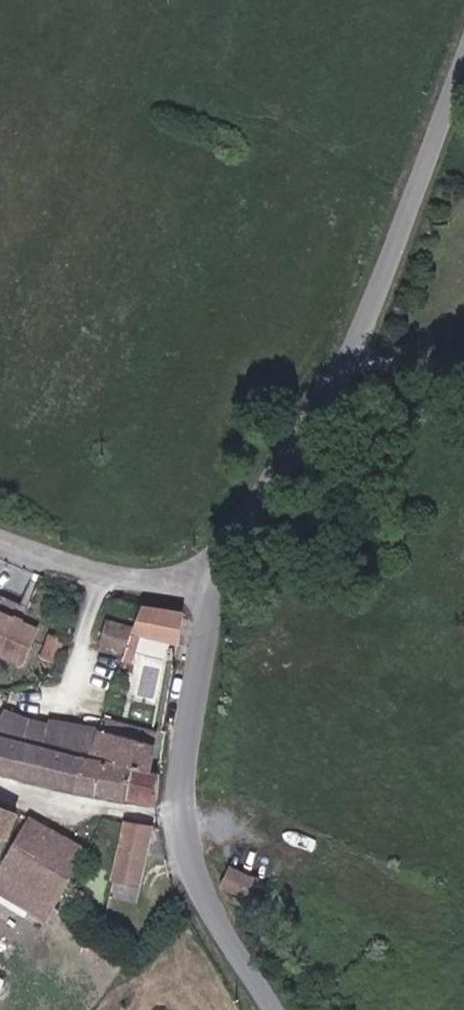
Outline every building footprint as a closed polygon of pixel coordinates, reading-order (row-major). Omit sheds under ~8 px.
[(141,634),(137,663),(171,668),(175,641),(183,642),(187,614),(145,608),(144,613),(141,634)] [(144,613),(116,609),(113,629),(141,634),(144,613)] [(22,665),(36,631),(0,616),(0,656),(22,665)] [(137,663),(141,634),(113,629),(108,658),(137,663)] [(42,723),(32,746),(21,774),(60,783),(74,745),(83,721),(59,712),(58,716),(22,704),(17,714),(42,723)] [(163,731),(111,710),(104,730),(113,733),(129,740),(154,751),(163,731)] [(42,723),(17,714),(3,736),(32,746),(42,723)] [(74,745),(89,751),(96,754),(104,730),(83,721),(74,745)] [(96,754),(105,757),(113,733),(104,730),(96,754)] [(107,758),(121,764),(129,740),(113,733),(105,757),(107,758)] [(32,746),(3,736),(0,743),(0,768),(21,774),(32,746)] [(121,764),(109,795),(154,806),(157,780),(144,774),(154,751),(129,740),(121,764)] [(75,787),(89,751),(74,745),(60,783),(75,787)] [(89,751),(75,787),(84,789),(96,754),(89,751)] [(84,789),(95,792),(107,758),(105,757),(96,754),(84,789)] [(121,764),(107,758),(95,792),(109,795),(121,764)] [(3,859),(16,842),(25,820),(0,811),(0,858),(3,859)] [(11,900),(8,905),(42,923),(66,877),(66,875),(49,866),(62,839),(30,822),(0,888),(0,893),(11,900)] [(129,826),(119,874),(143,879),(153,831),(129,826)] [(225,890),(250,900),(257,876),(232,866),(225,890)] [(87,908),(88,891),(65,889),(64,907),(87,908)] [(0,893),(0,917),(8,905),(11,900),(0,893)]
